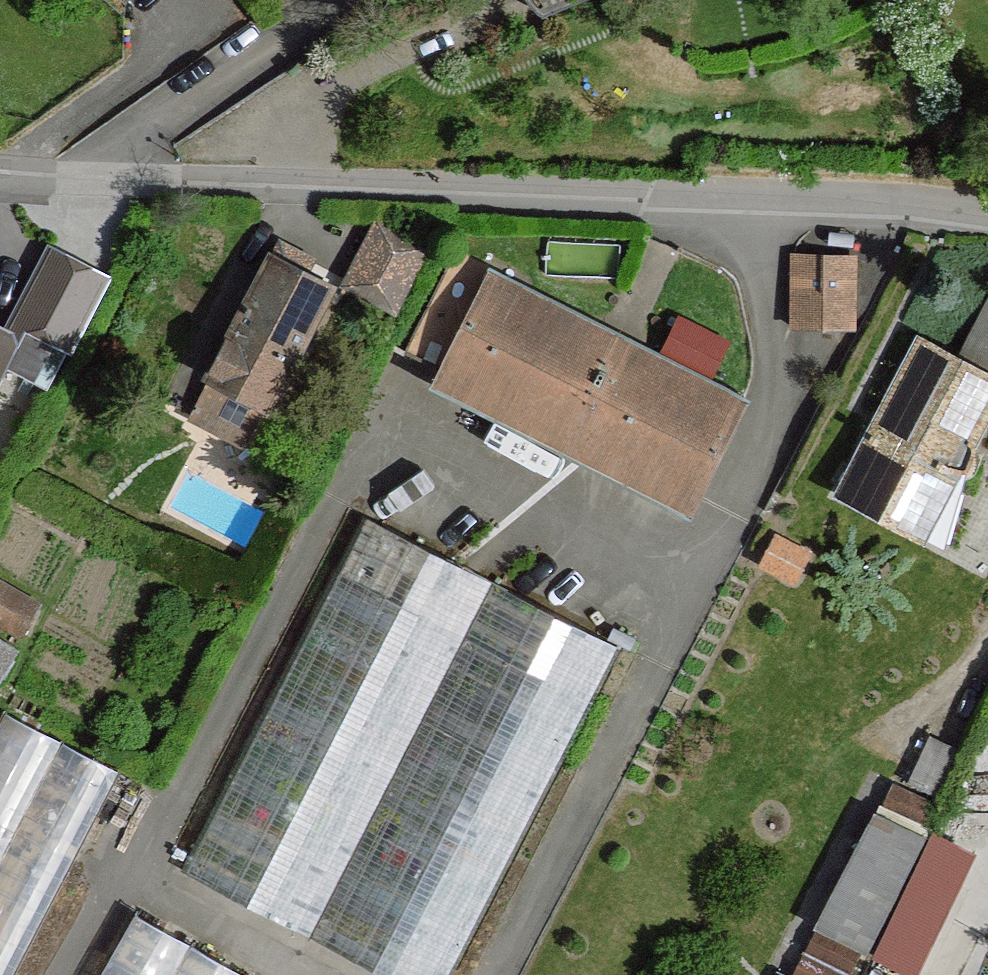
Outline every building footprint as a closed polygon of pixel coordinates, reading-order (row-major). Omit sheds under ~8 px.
[(542,18),(588,0),(529,0),(542,18)] [(426,248),(377,224),(347,286),(394,310),(426,248)] [(52,249),(16,322),(66,348),(105,277),(52,249)] [(852,258),(792,262),(789,327),(853,328),(852,258)] [(329,287),(272,261),(238,327),(294,357),(329,287)] [(445,371),(489,283),(452,264),(409,353),(445,371)] [(695,496),(739,407),(489,283),(445,371),(695,496)] [(685,305),(667,340),(719,366),(737,331),(685,305)] [(14,341),(3,367),(46,389),(66,348),(16,322),(6,336),(14,341)] [(294,357),(238,327),(212,374),(266,405),(294,357)] [(0,333),(0,372),(3,367),(14,341),(6,336),(0,333)] [(832,495),(921,541),(987,412),(987,376),(913,337),(832,495)] [(188,869),(309,931),(490,579),(369,517),(188,869)] [(394,974),(445,974),(615,640),(490,579),(309,931),(394,974)] [(0,584),(0,621),(23,633),(38,605),(0,584)] [(0,640),(0,674),(15,649),(0,640)] [(0,716),(0,717),(0,974),(23,974),(123,779),(0,716)] [(927,736),(905,788),(936,800),(957,748),(927,736)] [(893,781),(881,808),(924,827),(936,800),(905,788),(893,781)] [(874,812),(816,927),(860,949),(864,951),(921,836),(874,812)] [(915,974),(973,851),(931,832),(873,955),(915,974)] [(138,919),(105,974),(233,974),(138,919)] [(816,927),(804,951),(848,974),(860,949),(816,927)] [(848,974),(804,951),(791,974),(847,974),(848,974)]
